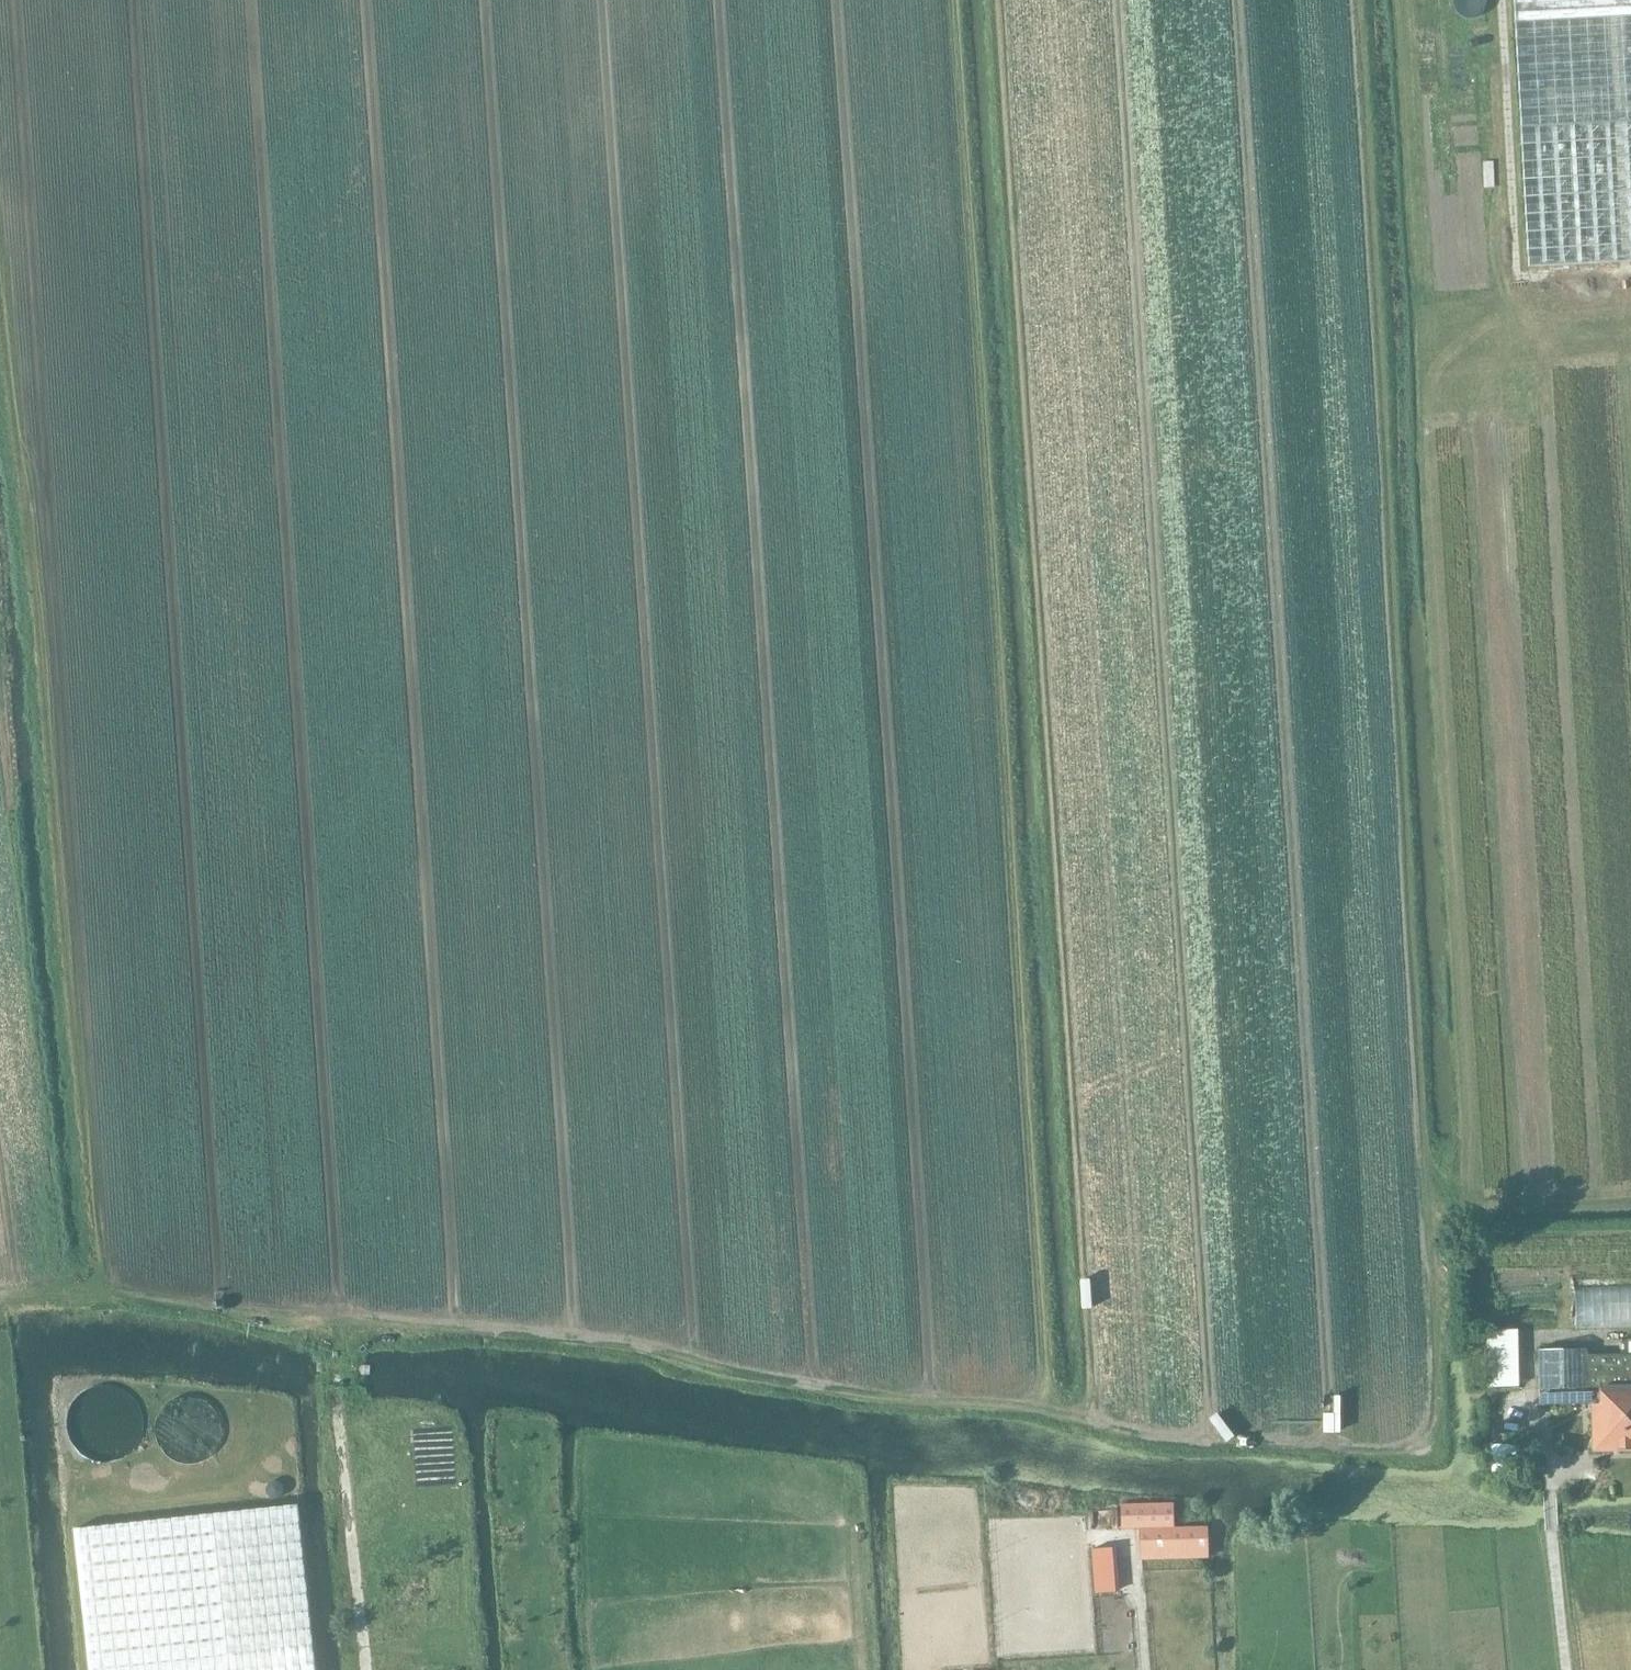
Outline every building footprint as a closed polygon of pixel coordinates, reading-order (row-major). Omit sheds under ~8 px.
[(1521,127),(1630,121),(1630,0),(1514,0),(1521,127)] [(1521,127),(1529,264),(1630,259),(1630,121),(1521,127)] [(1587,285),(1588,306),(1610,305),(1609,284),(1587,285)] [(1576,1328),(1630,1327),(1630,1284),(1575,1285),(1576,1328)] [(1541,1404),(1593,1403),(1594,1450),(1630,1450),(1630,1354),(1587,1355),(1587,1348),(1539,1349),(1541,1404)] [(145,1437),(146,1430),(145,1423),(143,1416),(139,1408),(135,1402),(130,1398),(121,1393),(115,1391),(107,1390),(101,1390),(92,1393),(85,1396),(79,1401),(74,1407),(70,1414),(68,1420),(67,1429),(67,1436),(70,1445),(73,1451),(78,1457),(84,1463),(89,1465),(98,1469),(105,1469),(114,1469),(120,1467),(127,1464),(133,1459),(139,1452),(143,1445),(145,1437)] [(224,1439),(224,1432),(224,1426),(222,1421),(219,1415),(215,1410),(211,1406),(205,1402),(194,1400),(188,1400),(181,1401),(174,1404),(170,1408),(165,1413),(162,1418),(159,1425),(158,1431),(159,1438),(160,1443),(163,1449),(167,1454),(172,1459),(177,1462),(182,1464),(190,1465),(196,1465),(202,1463),(208,1461),(214,1456),(218,1451),(221,1446),(224,1439)] [(1494,1455),(1494,1470),(1518,1470),(1518,1455),(1494,1455)] [(1139,1527),(1140,1558),(1209,1556),(1208,1524),(1174,1525),(1173,1500),(1122,1502),(1122,1527),(1139,1527)] [(75,1527),(90,1669),(316,1669),(298,1503),(75,1527)]
